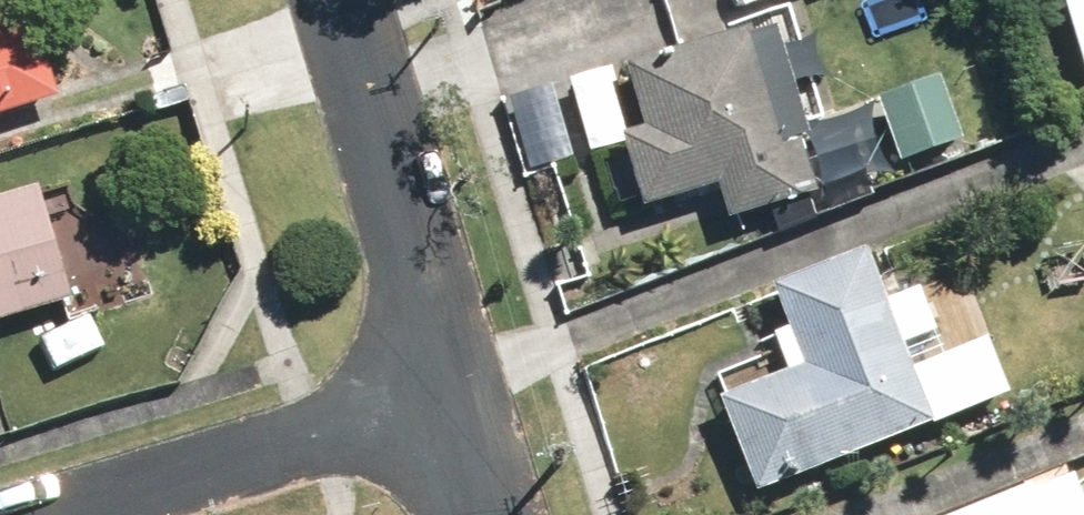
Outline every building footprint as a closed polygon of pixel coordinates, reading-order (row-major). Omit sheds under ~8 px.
[(736,12),(771,0),(731,0),(736,12)] [(1081,91),(1083,90),(1083,0),(1049,0),(1081,91)] [(776,92),(822,75),(798,10),(611,78),(632,135),(602,146),(629,220),(702,193),(714,225),(802,193),(812,222),(891,193),(882,169),(948,145),(924,79),(867,99),(877,127),(799,156),(776,92)] [(48,98),(35,62),(5,72),(0,57),(0,115),(48,98)] [(552,89),(501,100),(519,178),(570,167),(552,89)] [(52,311),(21,199),(0,205),(0,326),(52,311)] [(778,380),(710,408),(749,503),(982,407),(960,353),(935,364),(906,295),(876,307),(853,251),(761,288),(781,335),(763,342),(778,380)] [(1066,473),(1060,476),(1011,496),(966,514),(1083,514),(1066,473)]
